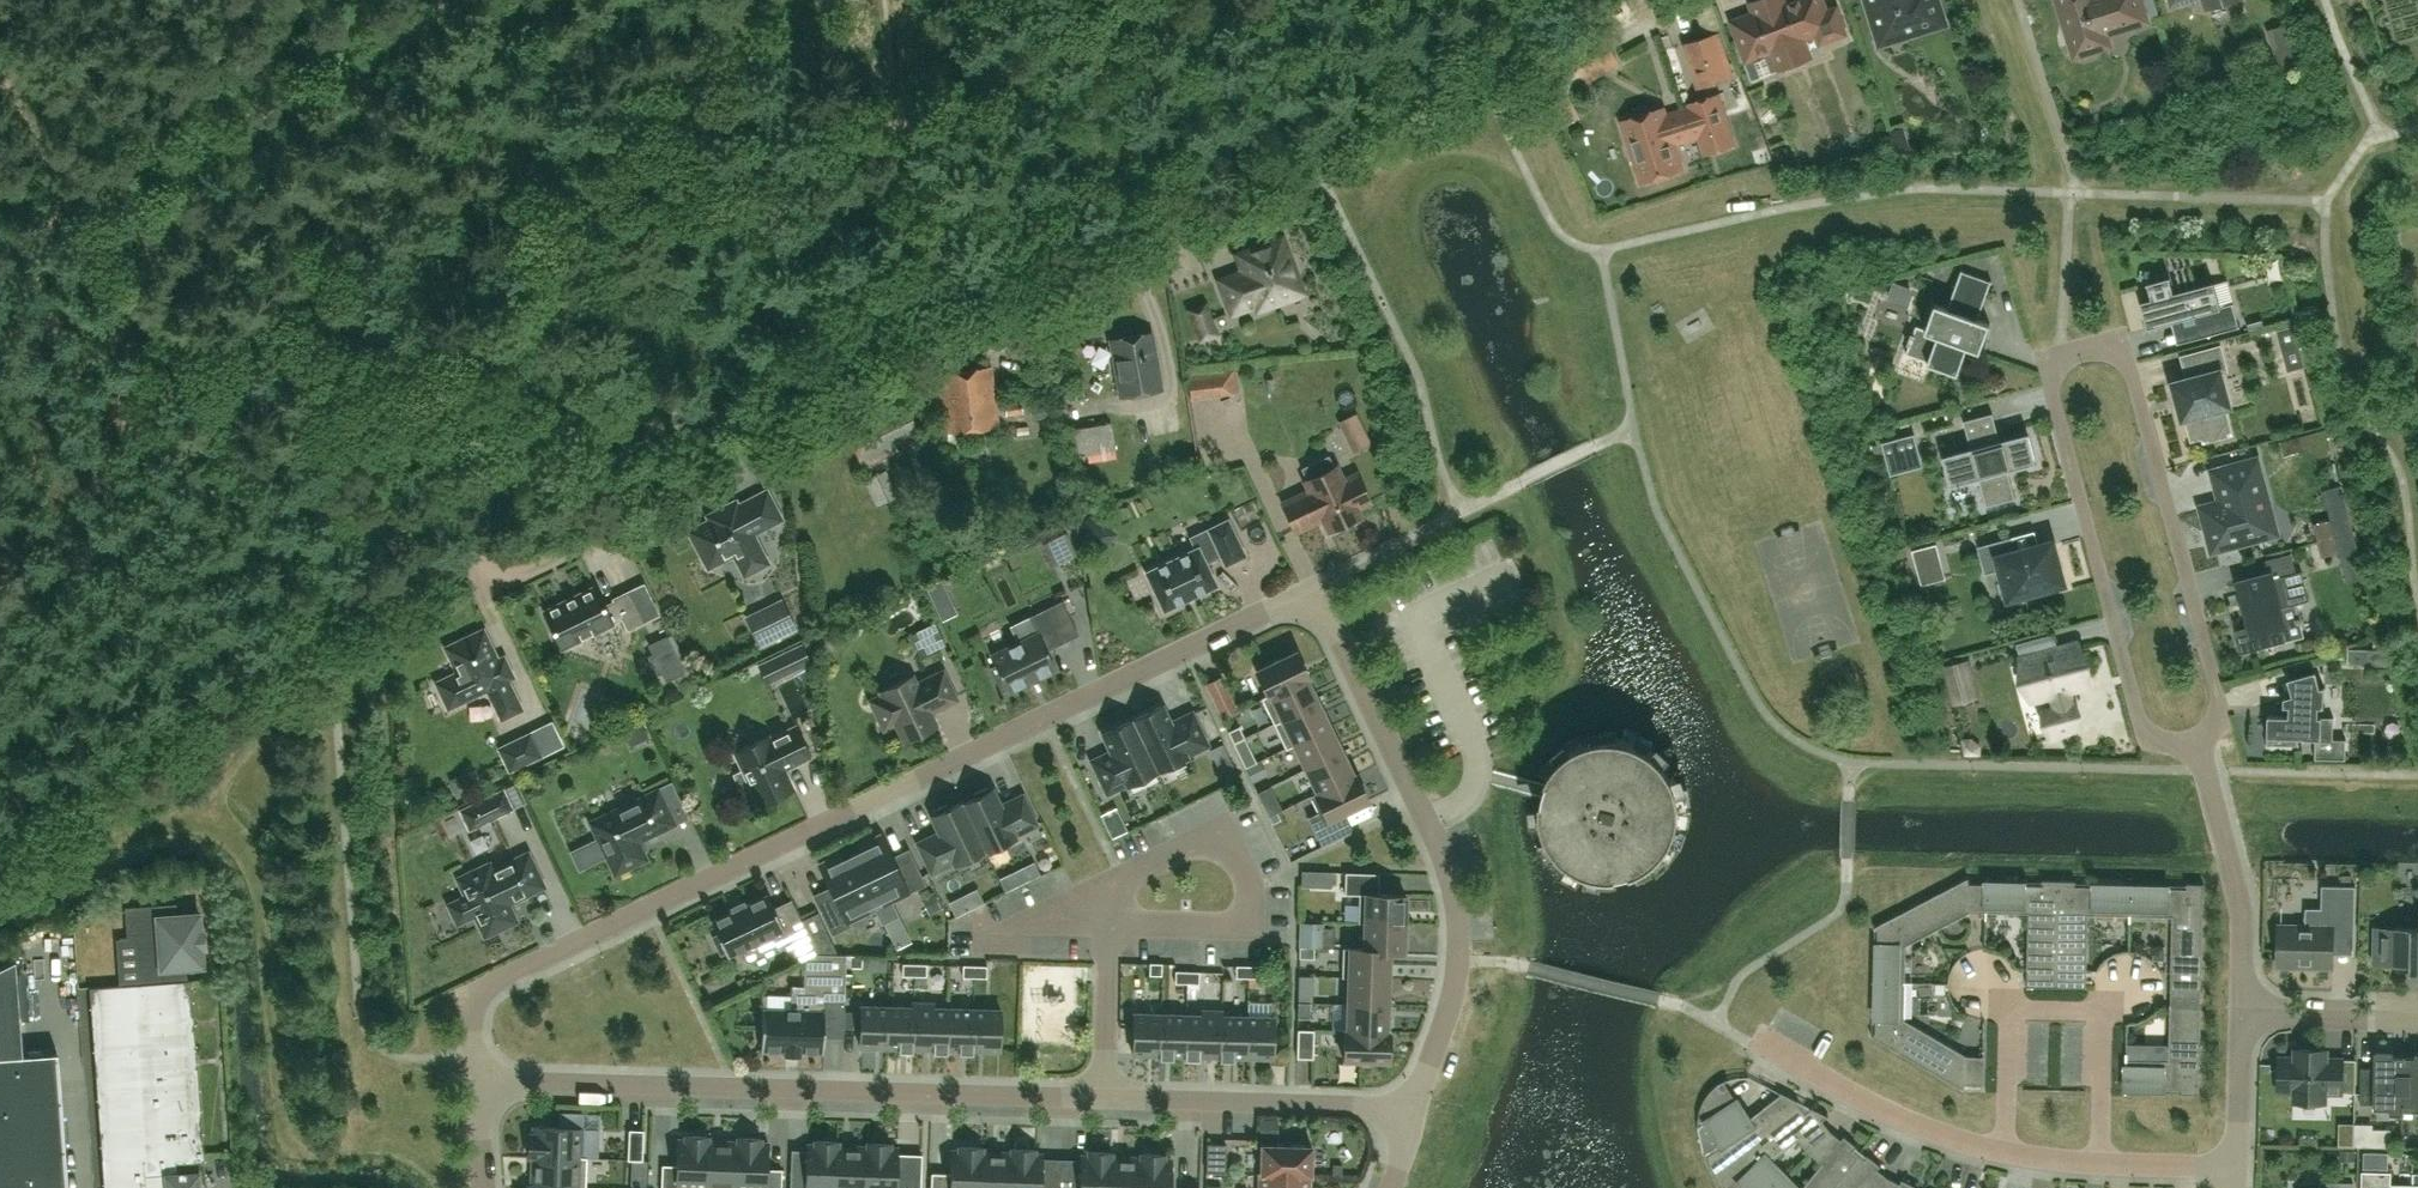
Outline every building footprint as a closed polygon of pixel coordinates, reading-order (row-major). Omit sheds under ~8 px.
[(1789,1),(1789,0),(1755,0),(1752,1),(1755,10),(1733,18),(1748,58),(1773,48),(1781,68),(1801,61),(1793,41),(1818,31),(1821,41),(1844,32),(1835,10),(1826,13),(1821,0),(1792,0),(1789,1)] [(1882,44),(1946,24),(1938,0),(1868,0),(1882,44)] [(2076,53),(2102,45),(2099,34),(2145,20),(2139,0),(2060,0),(2076,53)] [(1718,33),(1685,43),(1699,87),(1732,76),(1718,33)] [(1684,169),(1675,144),(1701,136),(1706,154),(1735,144),(1719,95),(1690,104),(1691,108),(1666,116),(1664,109),(1623,122),(1643,182),(1684,169)] [(1290,258),(1282,237),(1246,251),(1242,261),(1246,262),(1241,272),(1219,280),(1231,312),(1255,303),(1257,309),(1287,298),(1285,293),(1301,287),(1294,271),(1296,269),(1292,260),(1290,258)] [(1962,269),(1948,308),(1936,303),(1927,329),(1917,325),(1906,354),(1916,358),(1958,374),(1966,353),(1976,356),(1978,350),(1981,351),(1991,323),(1978,319),(1992,280),(1962,269)] [(2175,292),(2171,276),(2147,282),(2151,298),(2141,301),(2148,327),(2183,318),(2189,341),(2240,327),(2234,303),(2221,306),(2214,281),(2175,292)] [(1217,333),(1205,303),(1187,310),(1199,340),(1217,333)] [(2300,347),(2294,324),(2277,329),(2283,351),(2300,347)] [(1151,332),(1111,339),(1121,396),(1161,389),(1151,332)] [(1011,337),(1013,358),(1040,356),(1039,334),(1011,337)] [(2226,369),(2220,347),(2183,357),(2189,378),(2172,382),(2175,393),(2173,393),(2178,409),(2180,408),(2182,419),(2187,418),(2193,438),(2204,436),(2205,440),(2219,436),(2228,422),(2225,411),(2232,409),(2221,371),(2226,369)] [(946,432),(948,432),(949,446),(965,445),(964,430),(998,426),(991,366),(938,372),(946,432)] [(1199,371),(1202,397),(1238,392),(1235,366),(1199,371)] [(1035,419),(1060,416),(1056,400),(1033,403),(1035,419)] [(893,441),(917,429),(903,401),(845,430),(865,469),(898,452),(893,441)] [(1005,402),(1006,416),(1024,414),(1022,401),(1005,402)] [(1351,448),(1370,443),(1361,405),(1341,410),(1351,448)] [(2000,440),(1993,412),(1964,420),(1971,448),(1943,455),(1951,486),(1957,484),(1958,487),(1965,485),(1964,482),(1980,478),(1987,506),(2016,498),(2008,470),(2037,463),(2029,432),(2000,440)] [(1111,422),(1065,430),(1070,458),(1115,452),(1111,422)] [(2320,457),(2332,454),(2325,429),(2299,435),(2303,448),(2320,457)] [(1915,433),(1883,442),(1887,460),(1919,451),(1915,433)] [(2274,532),(2255,462),(2216,473),(2223,497),(2218,505),(2204,508),(2215,548),(2274,532)] [(1310,490),(1282,503),(1296,531),(1323,518),(1329,530),(1334,527),(1336,531),(1356,522),(1354,517),(1360,515),(1354,504),(1365,499),(1355,479),(1345,484),(1336,466),(1305,481),(1310,490)] [(886,469),(865,479),(877,506),(897,496),(886,469)] [(2183,483),(2189,513),(2203,510),(2201,497),(2217,494),(2213,477),(2183,483)] [(745,574),(768,562),(752,532),(780,518),(766,490),(737,505),(735,501),(726,506),(728,510),(689,530),(700,551),(705,549),(713,563),(733,553),(745,574)] [(1145,571),(1164,610),(1217,585),(1206,562),(1221,554),(1226,564),(1245,555),(1228,520),(1208,529),(1214,541),(1199,548),(1198,546),(1145,571)] [(2066,587),(2061,570),(2058,571),(2057,569),(2058,569),(2055,557),(2054,557),(2051,544),(2032,549),(2020,552),(2020,553),(2016,554),(2011,537),(1978,546),(1986,574),(2005,568),(2005,570),(2004,570),(2008,583),(2008,582),(2012,595),(2030,590),(2032,596),(2066,587)] [(1917,569),(1921,568),(1941,562),(1936,542),(1912,549),(1917,569)] [(2273,578),(2272,573),(2238,582),(2250,626),(2234,630),(2240,653),(2286,641),(2282,624),(2285,623),(2281,607),(2310,600),(2302,570),(2273,578)] [(605,605),(595,584),(543,610),(561,648),(613,623),(612,621),(622,616),(628,628),(645,620),(631,589),(613,598),(614,600),(605,605)] [(1007,688),(1008,690),(1055,667),(1046,648),(1058,642),(1059,644),(1079,635),(1062,600),(1043,610),(1051,627),(991,655),(996,665),(990,668),(1001,691),(1007,688)] [(784,605),(749,622),(760,644),(795,627),(784,605)] [(924,645),(945,639),(940,620),(919,626),(924,645)] [(502,717),(521,708),(506,679),(512,676),(503,657),(497,660),(483,630),(462,640),(464,645),(449,652),(459,672),(437,682),(449,706),(488,688),(502,717)] [(652,640),(667,673),(688,663),(672,630),(652,640)] [(810,661),(802,643),(758,664),(767,682),(810,661)] [(2078,645),(2024,660),(2034,697),(2052,692),(2056,708),(2046,711),(2051,733),(2079,725),(2069,687),(2088,682),(2078,645)] [(2368,648),(2367,663),(2387,664),(2388,648),(2368,648)] [(1268,695),(1308,675),(1296,651),(1256,670),(1268,695)] [(1968,662),(1946,667),(1950,682),(1972,676),(1968,662)] [(2320,687),(2316,670),(2288,678),(2292,694),(2284,697),(2284,706),(2289,706),(2289,716),(2268,715),(2267,742),(2267,744),(2299,745),(2300,738),(2321,738),(2322,716),(2318,716),(2318,707),(2324,707),(2325,686),(2320,687)] [(895,719),(905,739),(935,725),(929,712),(956,699),(943,671),(916,684),(912,676),(881,691),(884,697),(881,701),(878,704),(878,709),(879,713),(881,717),(885,719),(890,720),(895,719)] [(1274,724),(1319,702),(1307,678),(1308,677),(1308,675),(1268,695),(1261,698),(1263,700),(1274,724)] [(1235,709),(1220,677),(1205,684),(1221,716),(1235,709)] [(1286,749),(1294,745),(1331,727),(1319,702),(1274,724),(1286,749)] [(1132,719),(1157,771),(1187,756),(1187,755),(1208,744),(1192,711),(1171,722),(1162,704),(1132,719)] [(1127,785),(1157,771),(1132,719),(1102,733),(1111,750),(1091,760),(1107,793),(1126,783),(1127,785)] [(743,791),(751,786),(760,804),(793,788),(783,766),(791,762),(792,764),(810,756),(795,726),(770,738),(768,736),(735,752),(744,770),(735,774),(743,791)] [(1294,745),(1305,770),(1343,752),(1331,727),(1294,745)] [(519,765),(540,755),(529,733),(508,743),(519,765)] [(1244,737),(1234,743),(1245,767),(1256,761),(1244,737)] [(1613,738),(1608,738),(1603,738),(1598,739),(1594,740),(1589,741),(1585,743),(1580,745),(1576,747),(1572,750),(1568,753),(1564,756),(1561,759),(1557,763),(1554,767),(1552,771),(1549,776),(1547,780),(1549,781),(1548,785),(1546,790),(1545,795),(1545,800),(1542,800),(1542,804),(1542,809),(1542,814),(1543,819),(1544,823),(1545,828),(1547,833),(1549,837),(1551,842),(1554,846),(1557,850),(1560,854),(1564,857),(1567,861),(1571,864),(1575,866),(1580,869),(1584,871),(1589,873),(1593,874),(1598,875),(1603,876),(1608,876),(1613,876),(1618,876),(1623,876),(1627,875),(1631,874),(1636,872),(1639,871),(1643,869),(1647,867),(1650,865),(1654,862),(1657,859),(1660,857),(1663,853),(1666,850),(1668,847),(1670,843),(1673,840),(1674,836),(1676,832),(1677,828),(1679,824),(1680,820),(1680,816),(1681,812),(1681,808),(1681,804),(1680,799),(1680,795),(1679,791),(1678,787),(1677,783),(1675,779),(1673,776),(1671,772),(1669,768),(1667,765),(1664,762),(1661,759),(1658,756),(1655,753),(1652,751),(1648,748),(1645,746),(1641,744),(1637,743),(1632,741),(1628,739),(1623,739),(1618,738),(1613,738)] [(1354,775),(1343,752),(1305,770),(1316,792),(1354,775)] [(476,767),(458,775),(466,791),(484,783),(476,767)] [(1322,846),(1345,834),(1336,815),(1368,800),(1355,774),(1354,775),(1316,792),(1310,795),(1318,812),(1308,817),(1322,846)] [(963,802),(984,849),(985,851),(1015,837),(1014,834),(1036,823),(1022,795),(1000,806),(992,789),(989,790),(987,786),(974,793),(976,796),(963,802)] [(493,818),(513,808),(504,789),(484,799),(493,818)] [(606,855),(615,873),(647,858),(638,840),(674,823),(658,789),(590,821),(598,838),(594,840),(602,857),(606,855)] [(955,863),(984,849),(963,802),(962,800),(948,807),(946,803),(933,810),(935,814),(932,815),(940,832),(918,843),(931,871),(954,860),(955,863)] [(877,906),(875,908),(882,923),(898,915),(891,900),(925,884),(911,856),(895,864),(880,834),(858,844),(861,849),(852,853),(877,906)] [(485,935),(517,920),(509,903),(544,886),(528,851),(492,869),(489,863),(457,878),(466,896),(448,904),(457,923),(475,914),(485,935)] [(848,921),(875,908),(877,906),(852,853),(843,858),(841,852),(819,863),(833,893),(831,899),(818,905),(832,934),(850,925),(848,921)] [(1378,894),(1379,873),(1345,872),(1344,893),(1359,894),(1358,921),(1405,923),(1406,895),(1378,894)] [(1907,945),(1971,912),(1971,911),(1986,912),(1986,918),(1987,918),(1988,878),(1987,878),(1987,883),(1971,883),(1969,879),(1970,879),(1969,878),(1875,927),(1875,928),(1877,927),(1879,931),(1878,980),(1873,980),(1873,981),(1913,982),(1913,981),(1906,981),(1907,945)] [(1989,878),(1988,878),(1987,918),(1988,918),(1988,912),(2029,913),(2027,986),(2057,986),(2060,880),(2043,880),(2043,881),(2044,881),(2044,885),(1988,883),(1989,878)] [(2077,880),(2060,880),(2057,986),(2087,987),(2089,914),(2130,915),(2130,922),(2131,922),(2132,882),(2131,882),(2131,887),(2075,885),(2075,882),(2076,882),(2077,880)] [(2171,987),(2171,988),(2202,989),(2202,988),(2202,972),(2203,972),(2205,884),(2187,883),(2187,884),(2188,884),(2188,888),(2132,887),(2132,882),(2131,922),(2132,915),(2173,916),(2171,972),(2172,972),(2172,987),(2171,987)] [(2334,931),(2355,932),(2356,886),(2322,885),(2322,908),(2306,908),(2306,925),(2279,925),(2278,965),(2333,967),(2334,931)] [(798,962),(805,959),(817,953),(800,918),(783,926),(768,894),(745,905),(744,902),(732,907),(733,911),(711,921),(718,934),(713,936),(721,953),(726,951),(728,955),(744,947),(773,957),(777,945),(793,951),(798,962)] [(187,982),(186,968),(203,967),(202,947),(203,947),(203,946),(199,946),(198,937),(202,936),(202,935),(201,935),(199,915),(177,917),(176,905),(125,908),(127,942),(138,941),(142,984),(90,989),(104,1187),(206,1187),(191,982),(187,982)] [(1302,936),(1322,935),(1320,910),(1301,911),(1302,936)] [(1405,923),(1358,921),(1358,922),(1364,922),(1363,948),(1363,949),(1389,950),(1389,951),(1404,951),(1405,923)] [(2397,926),(2375,926),(2374,964),(2410,965),(2409,971),(2417,971),(2417,927),(2397,926)] [(1300,946),(1299,957),(1314,958),(1314,947),(1300,946)] [(1363,948),(1343,947),(1342,976),(1348,977),(1389,978),(1389,951),(1389,950),(1363,949),(1363,948)] [(846,953),(817,953),(805,959),(804,991),(791,990),(791,1010),(762,1009),(761,1048),(786,1049),(785,1053),(799,1053),(799,1050),(823,1050),(825,1001),(845,1001),(846,953)] [(862,966),(862,955),(850,955),(850,966),(862,966)] [(0,967),(0,1187),(67,1187),(57,1052),(22,1055),(15,959),(0,967)] [(1162,974),(1162,963),(1149,962),(1149,974),(1162,974)] [(914,975),(914,963),(902,963),(902,975),(914,975)] [(926,963),(914,963),(914,975),(925,975),(926,963)] [(974,976),(975,965),(962,965),(962,975),(974,976)] [(987,976),(987,965),(975,965),(974,976),(987,976)] [(1236,976),(1249,977),(1249,965),(1236,965),(1236,976)] [(1260,966),(1249,965),(1249,977),(1260,977),(1260,966)] [(1187,982),(1187,971),(1175,970),(1174,981),(1187,982)] [(1199,971),(1187,971),(1187,982),(1199,982),(1199,971)] [(1389,978),(1348,977),(1347,1003),(1388,1004),(1389,978)] [(1913,983),(1913,982),(1873,981),(1873,982),(1878,982),(1877,1031),(1874,1035),(1873,1034),(1872,1035),(1964,1089),(1965,1088),(1964,1087),(1966,1084),(1984,1084),(1983,1088),(1982,1088),(1982,1089),(1984,1089),(1985,1049),(1983,1049),(1983,1051),(1984,1051),(1984,1056),(1967,1055),(1905,1019),(1906,983),(1913,983)] [(2202,990),(2202,989),(2171,988),(2171,989),(2172,989),(2171,1005),(2169,1060),(2128,1059),(2128,1053),(2127,1053),(2126,1092),(2127,1092),(2127,1087),(2183,1089),(2183,1092),(2182,1092),(2182,1094),(2200,1094),(2202,1005),(2201,1005),(2201,990),(2202,990)] [(948,1048),(949,1007),(946,1007),(947,995),(934,995),(933,1007),(932,1007),(933,1002),(913,1002),(913,1006),(912,1047),(933,1047),(933,1051),(947,1052),(948,1048)] [(1298,1002),(1297,1017),(1309,1017),(1309,1002),(1298,1002)] [(1388,1004),(1347,1003),(1346,1029),(1387,1031),(1388,1004)] [(860,1045),(886,1046),(887,1006),(861,1005),(860,1045)] [(886,1046),(912,1047),(913,1006),(887,1006),(886,1046)] [(975,1008),(949,1007),(948,1048),(974,1049),(975,1008)] [(1001,1009),(975,1008),(974,1049),(1000,1049),(1001,1009)] [(1186,1014),(1185,1054),(1185,1058),(1199,1059),(1199,1055),(1221,1055),(1222,1015),(1222,1010),(1202,1010),(1202,1014),(1186,1014)] [(1159,1054),(1160,1013),(1133,1012),(1132,1053),(1159,1054)] [(1185,1054),(1186,1014),(1160,1013),(1159,1054),(1185,1054)] [(1246,1056),(1248,1016),(1222,1015),(1221,1055),(1246,1056)] [(1248,1016),(1246,1056),(1272,1057),(1274,1016),(1248,1016)] [(1298,1029),(1297,1056),(1313,1057),(1314,1029),(1298,1029)] [(1387,1031),(1346,1029),(1345,1029),(1344,1058),(1388,1060),(1388,1031),(1387,1031)] [(2327,1058),(2327,1050),(2296,1049),(2296,1058),(2280,1057),(2279,1091),(2295,1091),(2295,1100),(2326,1101),(2326,1092),(2342,1092),(2342,1059),(2327,1058)] [(2390,1113),(2403,1114),(2405,1056),(2394,1056),(2394,1051),(2375,1051),(2375,1060),(2374,1070),(2363,1070),(2363,1068),(2361,1067),(2360,1103),(2362,1103),(2362,1101),(2374,1102),(2374,1108),(2390,1109),(2390,1113)] [(2405,1056),(2403,1114),(2404,1114),(2404,1109),(2417,1109),(2417,1052),(2416,1052),(2416,1056),(2405,1056)] [(1705,1152),(1706,1156),(1709,1163),(1711,1169),(1714,1176),(1802,1107),(1798,1101),(1798,1100),(1781,1091),(1780,1093),(1782,1094),(1749,1120),(1725,1081),(1727,1080),(1728,1081),(1729,1080),(1729,1079),(1725,1080),(1721,1082),(1718,1084),(1715,1087),(1712,1090),(1709,1093),(1707,1096),(1704,1100),(1703,1104),(1701,1107),(1700,1111),(1699,1116),(1699,1120),(1699,1124),(1699,1126),(1701,1126),(1701,1125),(1710,1120),(1723,1142),(1707,1153),(1706,1152),(1705,1152)] [(1714,1176),(1717,1181),(1720,1185),(1722,1187),(1735,1187),(1743,1180),(1751,1187),(1773,1187),(1788,1173),(1772,1157),(1798,1137),(1809,1151),(1810,1152),(1819,1143),(1809,1131),(1827,1116),(1828,1117),(1829,1116),(1811,1107),(1811,1108),(1812,1109),(1806,1113),(1802,1107),(1714,1176)] [(2392,1139),(2392,1119),(2356,1119),(2356,1138),(2392,1139)] [(528,1154),(581,1156),(582,1127),(534,1126),(533,1133),(529,1133),(528,1154)] [(642,1160),(644,1129),(629,1129),(628,1159),(642,1160)] [(708,1140),(709,1135),(685,1135),(685,1139),(678,1139),(677,1165),(662,1164),(661,1187),(706,1187),(708,1140)] [(1773,1187),(1833,1187),(1860,1154),(1854,1150),(1856,1147),(1857,1147),(1858,1146),(1845,1135),(1844,1136),(1844,1137),(1831,1153),(1819,1143),(1810,1152),(1822,1162),(1802,1187),(1788,1173),(1773,1187)] [(739,1137),(738,1137),(738,1141),(708,1140),(706,1187),(738,1187),(739,1137)] [(782,1168),(767,1168),(768,1142),(761,1142),(761,1138),(739,1137),(738,1187),(781,1187),(782,1168)] [(838,1145),(838,1141),(815,1140),(815,1144),(807,1144),(806,1169),(792,1169),(791,1187),(836,1187),(838,1145)] [(836,1187),(867,1187),(869,1142),(867,1142),(867,1146),(838,1145),(836,1187)] [(898,1147),(890,1147),(891,1143),(869,1142),(867,1187),(915,1187),(916,1174),(897,1173),(898,1147)] [(1206,1171),(1225,1172),(1226,1143),(1207,1143),(1206,1171)] [(1311,1175),(1312,1145),(1261,1143),(1260,1172),(1260,1173),(1310,1174),(1310,1175),(1311,1175)] [(982,1151),(982,1146),(959,1145),(959,1150),(952,1149),(951,1173),(931,1172),(931,1187),(981,1187),(982,1151)] [(1014,1148),(1012,1148),(1011,1152),(982,1151),(981,1187),(1012,1187),(1014,1148)] [(1014,1148),(1012,1187),(1060,1187),(1060,1184),(1041,1183),(1042,1153),(1035,1153),(1035,1148),(1014,1148)] [(1110,1151),(1088,1151),(1088,1155),(1081,1155),(1080,1185),(1060,1184),(1060,1187),(1108,1187),(1110,1151)] [(1141,1157),(1112,1156),(1112,1151),(1110,1151),(1108,1187),(1140,1187),(1141,1157)] [(1141,1157),(1140,1187),(1170,1187),(1171,1158),(1164,1158),(1164,1154),(1141,1153),(1141,1157)] [(587,1156),(581,1156),(528,1154),(528,1156),(533,1156),(531,1186),(586,1187),(587,1156)] [(1833,1187),(1882,1187),(1889,1177),(1878,1169),(1880,1166),(1881,1167),(1882,1165),(1868,1154),(1867,1156),(1868,1156),(1866,1159),(1860,1154),(1833,1187)] [(629,1173),(644,1173),(645,1160),(630,1159),(629,1173)] [(1260,1172),(1259,1172),(1258,1187),(1310,1187),(1310,1175),(1310,1174),(1260,1173),(1260,1172)] [(2412,1185),(2389,1185),(2390,1172),(2363,1172),(2362,1187),(2412,1187),(2412,1185)] [(1917,1187),(1918,1187),(1903,1179),(1902,1180),(1903,1181),(1901,1184),(1889,1177),(1882,1187),(1916,1187),(1917,1187)]
